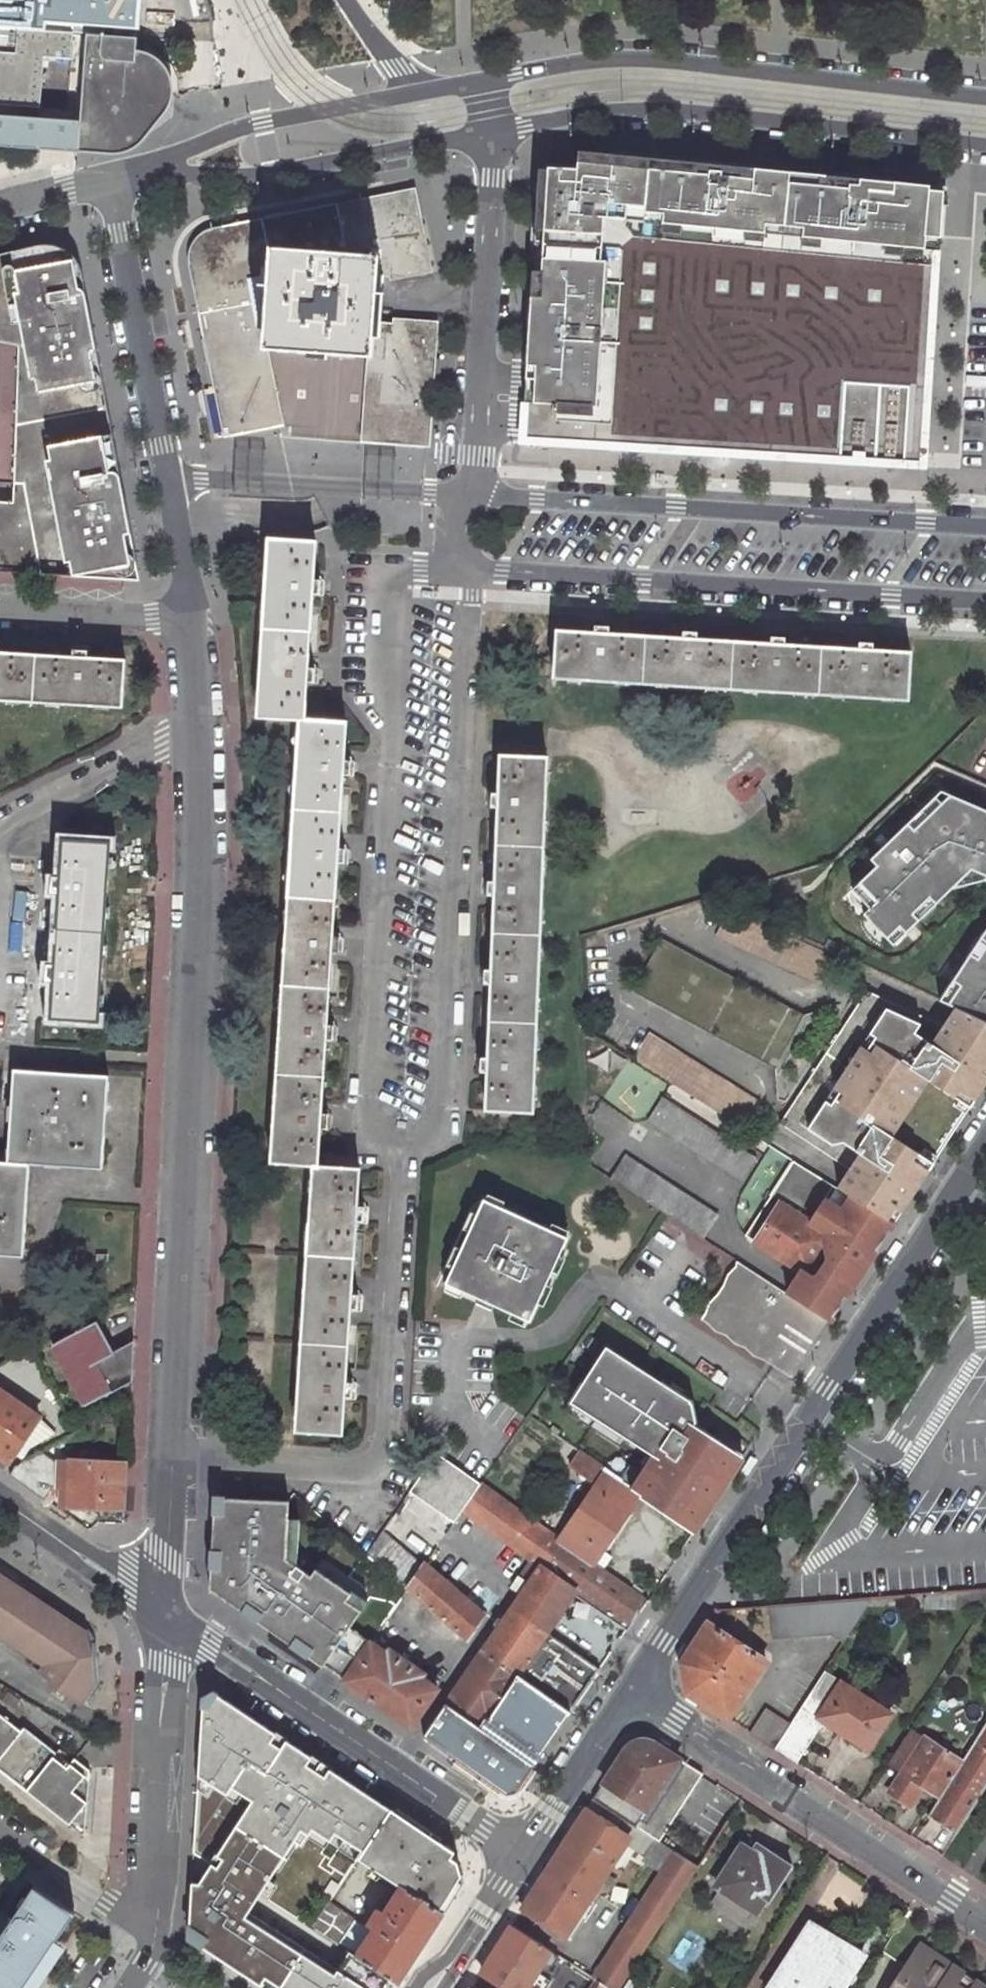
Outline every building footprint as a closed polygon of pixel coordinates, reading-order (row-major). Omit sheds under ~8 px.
[(140,0),(0,0),(0,28),(45,31),(45,23),(138,30),(140,0)] [(41,112),(45,62),(72,65),(74,33),(45,31),(0,28),(0,109),(41,112)] [(135,53),(136,40),(87,36),(81,124),(79,152),(106,154),(124,149),(139,143),(166,113),(171,105),(174,92),(172,79),(168,69),(161,63),(150,57),(140,54),(135,53)] [(81,124),(56,123),(0,119),(0,146),(36,149),(54,150),(79,152),(81,124)] [(613,226),(938,251),(939,238),(940,238),(944,192),(936,192),(929,191),(930,183),(618,159),(618,164),(578,161),(578,167),(557,166),(549,165),(549,171),(548,186),(539,185),(522,400),(551,402),(550,416),(598,419),(613,226)] [(377,256),(376,275),(388,276),(426,268),(411,193),(239,227),(230,230),(221,235),(213,240),(207,248),(200,260),(198,265),(197,274),(197,284),(198,295),(226,434),(278,425),(263,348),(271,248),(377,256)] [(613,226),(598,419),(550,416),(551,402),(522,400),(519,438),(907,468),(907,462),(922,463),(922,466),(926,467),(927,446),(923,446),(927,390),(938,251),(613,226)] [(16,366),(16,392),(33,400),(44,403),(58,406),(70,406),(80,403),(90,398),(97,392),(103,383),(100,370),(97,355),(83,296),(78,272),(75,264),(71,256),(66,251),(60,247),(54,245),(46,243),(39,244),(33,245),(0,253),(0,254),(16,342),(16,366)] [(263,348),(370,355),(372,322),(376,275),(377,256),(271,248),(263,348)] [(16,342),(0,254),(0,339),(16,342)] [(372,322),(370,355),(363,443),(427,449),(437,327),(372,322)] [(329,368),(290,376),(293,391),(327,384),(333,415),(341,414),(338,403),(352,400),(343,354),(327,357),(329,368)] [(70,406),(58,406),(44,403),(33,400),(16,392),(16,433),(112,428),(103,383),(97,392),(90,398),(80,403),(70,406)] [(74,575),(107,569),(108,577),(125,578),(125,575),(133,574),(134,574),(135,573),(134,564),(137,564),(135,550),(112,428),(16,433),(14,485),(14,501),(0,501),(0,571),(74,575)] [(296,719),(304,720),(307,683),(316,684),(316,678),(317,672),(313,672),(313,664),(308,664),(312,595),(321,595),(322,589),(322,583),(318,583),(319,575),(313,574),(316,541),(268,538),(257,716),(296,719)] [(134,574),(133,574),(125,575),(125,578),(140,579),(137,564),(134,564),(135,573),(134,574)] [(551,678),(906,702),(910,654),(874,651),(875,641),(863,640),(862,644),(855,643),(855,650),(786,646),(787,635),(775,634),(775,638),(768,638),(767,645),(698,640),(699,629),(687,628),(686,632),(680,632),(679,639),(610,635),(611,623),(598,623),(597,627),(591,627),(590,633),(555,631),(551,678)] [(125,658),(91,656),(89,656),(89,644),(79,644),(78,650),(71,650),(70,655),(0,651),(1,639),(0,639),(0,699),(123,707),(125,658)] [(346,722),(304,720),(296,719),(267,1161),(313,1164),(320,1165),(322,1126),(331,1127),(331,1121),(332,1116),(328,1116),(329,1109),(323,1109),(327,1037),(336,1037),(337,1031),(337,1024),(334,1024),(334,1019),(328,1018),(333,949),(342,949),(342,943),(342,937),(339,937),(339,930),(333,930),(338,863),(347,864),(347,858),(348,853),(344,852),(344,845),(338,845),(343,776),(352,777),(353,770),(353,764),(349,763),(350,757),(343,757),(346,722)] [(487,1077),(485,1111),(532,1113),(548,758),(499,756),(498,794),(487,793),(487,799),(487,804),(491,805),(491,812),(497,813),(494,881),(484,881),(484,887),(483,893),(488,893),(487,900),(494,900),(491,971),(481,970),(480,976),(480,982),(484,982),(484,989),(491,990),(487,1059),(478,1059),(477,1065),(477,1071),(480,1071),(480,1077),(487,1077)] [(948,786),(876,854),(885,861),(859,884),(876,904),(870,910),(899,940),(978,866),(985,870),(985,804),(948,786)] [(110,839),(66,835),(63,872),(57,872),(57,878),(53,878),(52,891),(62,892),(57,964),(47,963),(47,977),(51,977),(50,983),(55,984),(52,1019),(98,1021),(110,839)] [(839,960),(731,909),(718,936),(826,987),(839,960)] [(941,1003),(956,1010),(985,1024),(985,934),(941,1003)] [(635,993),(776,1070),(805,1017),(664,940),(635,993)] [(956,1010),(951,1017),(946,1025),(944,1028),(868,994),(780,1127),(849,1173),(844,1180),(837,1190),(891,1225),(898,1214),(935,1159),(897,1132),(932,1077),(972,1103),(985,1081),(985,1024),(956,1010)] [(632,1060),(744,1131),(759,1107),(647,1036),(632,1060)] [(12,1070),(6,1163),(30,1165),(102,1170),(109,1076),(12,1070)] [(897,1132),(935,1159),(972,1103),(932,1077),(897,1132)] [(663,1097),(648,1119),(742,1182),(757,1160),(663,1097)] [(719,1218),(625,1156),(609,1180),(703,1241),(719,1218)] [(6,1163),(0,1163),(0,1256),(23,1258),(30,1165),(6,1163)] [(841,1286),(854,1266),(861,1271),(891,1225),(837,1190),(793,1163),(745,1237),(800,1274),(787,1294),(828,1320),(829,1321),(848,1291),(841,1286)] [(313,1164),(293,1428),(343,1432),(345,1398),(355,1399),(356,1393),(356,1387),(352,1387),(352,1381),(345,1380),(350,1310),(360,1311),(361,1304),(361,1298),(357,1297),(357,1292),(351,1291),(356,1222),(366,1222),(366,1216),(367,1209),(362,1209),(363,1202),(358,1202),(360,1168),(320,1165),(313,1164)] [(483,1199),(444,1281),(528,1320),(566,1238),(483,1199)] [(787,1294),(743,1266),(736,1271),(733,1283),(724,1289),(717,1299),(714,1309),(706,1316),(708,1324),(721,1329),(728,1337),(740,1341),(747,1349),(758,1353),(762,1357),(772,1364),(791,1377),(810,1347),(828,1320),(787,1294)] [(95,1321),(50,1347),(84,1407),(131,1380),(133,1348),(129,1341),(112,1350),(95,1321)] [(690,1402),(605,1346),(570,1401),(649,1452),(627,1487),(640,1496),(690,1533),(733,1469),(729,1466),(727,1456),(730,1451),(692,1426),(694,1424),(681,1415),(690,1402)] [(6,1460),(37,1417),(0,1390),(0,1456),(6,1460)] [(729,1466),(733,1469),(741,1458),(730,1451),(727,1456),(729,1466)] [(579,1452),(568,1467),(593,1485),(603,1471),(579,1452)] [(461,1512),(479,1485),(433,1454),(407,1492),(453,1523),(461,1512)] [(68,1459),(66,1505),(101,1507),(100,1521),(125,1522),(128,1462),(68,1459)] [(593,1485),(556,1538),(593,1563),(640,1496),(627,1487),(603,1471),(593,1485)] [(539,1566),(575,1591),(605,1612),(627,1627),(641,1607),(646,1600),(593,1563),(556,1538),(479,1485),(461,1512),(539,1566)] [(214,1496),(210,1589),(323,1667),(350,1629),(363,1611),(348,1600),(352,1594),(317,1570),(312,1577),(287,1559),(289,1501),(214,1496)] [(426,1563),(383,1530),(365,1555),(407,1590),(426,1563)] [(426,1563),(407,1590),(466,1640),(486,1613),(426,1563)] [(575,1591),(539,1566),(477,1655),(444,1702),(481,1727),(517,1675),(547,1632),(575,1591)] [(28,1594),(0,1576),(0,1636),(28,1594)] [(75,1702),(90,1679),(87,1662),(72,1653),(71,1646),(82,1631),(28,1594),(0,1636),(0,1639),(31,1660),(28,1666),(48,1680),(46,1683),(75,1702)] [(371,1598),(363,1611),(350,1629),(370,1643),(396,1606),(391,1602),(371,1598)] [(767,1607),(771,1636),(830,1632),(841,1639),(865,1598),(767,1607)] [(728,1721),(766,1659),(706,1623),(680,1664),(687,1694),(728,1721)] [(350,1629),(323,1667),(344,1682),(370,1643),(350,1629)] [(517,1675),(570,1712),(600,1669),(547,1632),(517,1675)] [(389,1651),(387,1654),(370,1643),(344,1682),(410,1728),(437,1689),(420,1677),(423,1673),(389,1651)] [(517,1675),(481,1727),(534,1764),(570,1712),(517,1675)] [(789,1723),(772,1749),(794,1763),(820,1721),(815,1718),(827,1700),(810,1689),(789,1723)] [(227,1793),(232,1785),(248,1761),(265,1772),(281,1748),(270,1741),(274,1733),(217,1695),(208,1708),(202,1707),(198,1775),(227,1793)] [(481,1727),(444,1702),(422,1734),(493,1783),(507,1793),(511,1796),(534,1764),(481,1727)] [(789,1723),(765,1708),(748,1734),(772,1749),(789,1723)] [(959,1762),(922,1738),(885,1796),(900,1805),(903,1798),(910,1803),(916,1794),(932,1804),(926,1815),(956,1834),(985,1785),(985,1719),(959,1762)] [(69,1827),(85,1821),(88,1778),(72,1765),(68,1771),(19,1732),(16,1736),(0,1724),(0,1772),(69,1827)] [(235,1824),(284,1856),(301,1829),(307,1833),(311,1827),(330,1840),(335,1832),(363,1850),(390,1808),(329,1769),(325,1776),(306,1763),(311,1755),(287,1740),(281,1748),(265,1772),(248,1761),(232,1785),(253,1798),(235,1824)] [(621,1819),(637,1829),(657,1841),(704,1776),(653,1744),(625,1750),(592,1801),(621,1819)] [(253,1798),(232,1785),(227,1793),(198,1775),(194,1853),(211,1864),(235,1824),(253,1798)] [(907,1809),(910,1803),(903,1798),(900,1805),(907,1809)] [(362,1851),(358,1857),(371,1866),(403,1817),(390,1808),(363,1850),(362,1851)] [(523,1909),(565,1937),(620,1847),(627,1836),(615,1829),(586,1811),(523,1909)] [(403,1817),(371,1866),(402,1886),(443,1912),(460,1885),(457,1864),(451,1860),(424,1842),(429,1835),(403,1817)] [(69,1827),(84,1840),(85,1821),(69,1827)] [(284,1856),(235,1824),(211,1864),(199,1884),(192,1884),(190,1924),(210,1937),(204,1946),(260,1982),(265,1975),(281,1985),(301,1953),(244,1916),(259,1894),(284,1856)] [(451,1860),(455,1852),(429,1835),(424,1842),(451,1860)] [(791,1865),(749,1838),(714,1895),(754,1919),(768,1896),(771,1898),(791,1865)] [(593,1978),(596,1980),(608,1987),(624,1987),(699,1868),(675,1853),(672,1852),(657,1841),(644,1862),(660,1871),(593,1978)] [(0,1935),(0,1987),(23,1987),(74,1911),(34,1884),(0,1935)] [(402,1886),(356,1956),(396,1983),(443,1912),(402,1886)] [(244,1916),(301,1953),(340,1979),(344,1974),(366,1987),(392,1987),(396,1983),(356,1956),(259,1894),(244,1916)] [(504,1987),(546,1987),(551,1981),(536,1972),(550,1951),(512,1926),(481,1973),(504,1987)] [(814,1927),(776,1987),(841,1987),(861,1956),(814,1927)] [(921,1948),(894,1987),(983,1987),(921,1948)] [(301,1953),(281,1985),(285,1987),(366,1987),(344,1974),(340,1979),(301,1953)] [(558,1955),(553,1963),(562,1968),(566,1961),(558,1955)]
